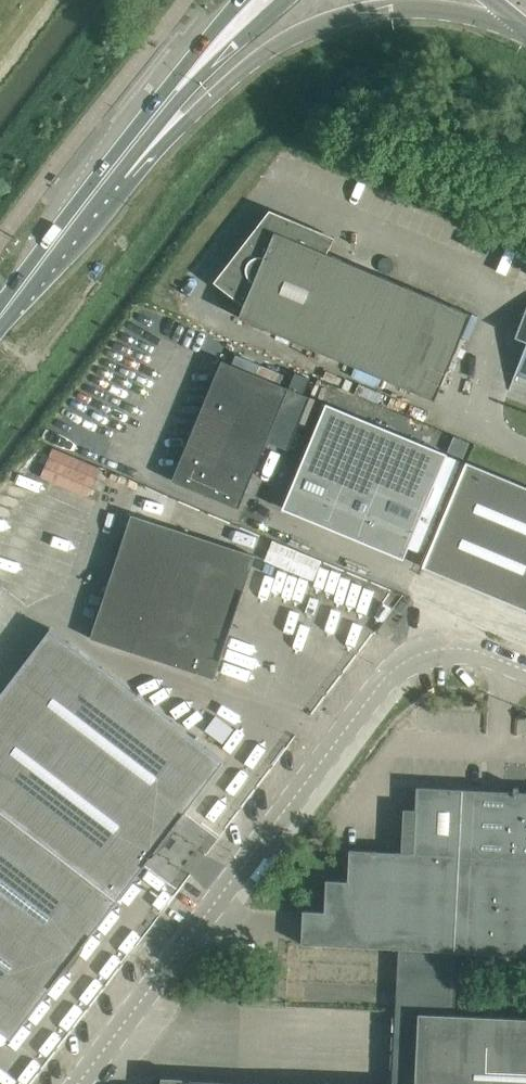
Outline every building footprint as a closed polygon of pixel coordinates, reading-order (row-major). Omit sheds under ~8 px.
[(271,210),(215,282),(245,305),(240,317),(436,399),(472,313),(329,253),(336,237),(271,210)] [(516,336),(525,340),(525,311),(516,336)] [(516,373),(525,377),(525,347),(516,373)] [(223,361),(174,480),(240,508),(268,440),(289,449),(311,397),(304,394),(311,378),(297,372),(290,388),(223,361)] [(327,404),(284,508),(391,552),(404,558),(405,556),(408,548),(424,554),(463,460),(447,454),(435,448),(327,404)] [(425,426),(420,439),(443,449),(449,435),(425,426)] [(424,566),(425,567),(525,608),(525,486),(468,462),(424,566)] [(132,514),(91,638),(215,679),(256,555),(132,514)] [(385,621),(378,630),(387,637),(394,628),(385,621)] [(12,1038),(118,900),(121,903),(123,901),(119,898),(122,895),(225,760),(52,628),(38,645),(0,695),(0,1029),(12,1038)] [(303,944),(400,949),(458,951),(525,955),(525,792),(520,791),(520,787),(515,786),(515,791),(418,786),(417,809),(405,808),(402,851),(350,849),(349,881),(327,880),(326,911),(304,910),(303,944)] [(455,1013),(458,951),(400,949),(393,1083),(525,1083),(525,1017),(455,1013)]
